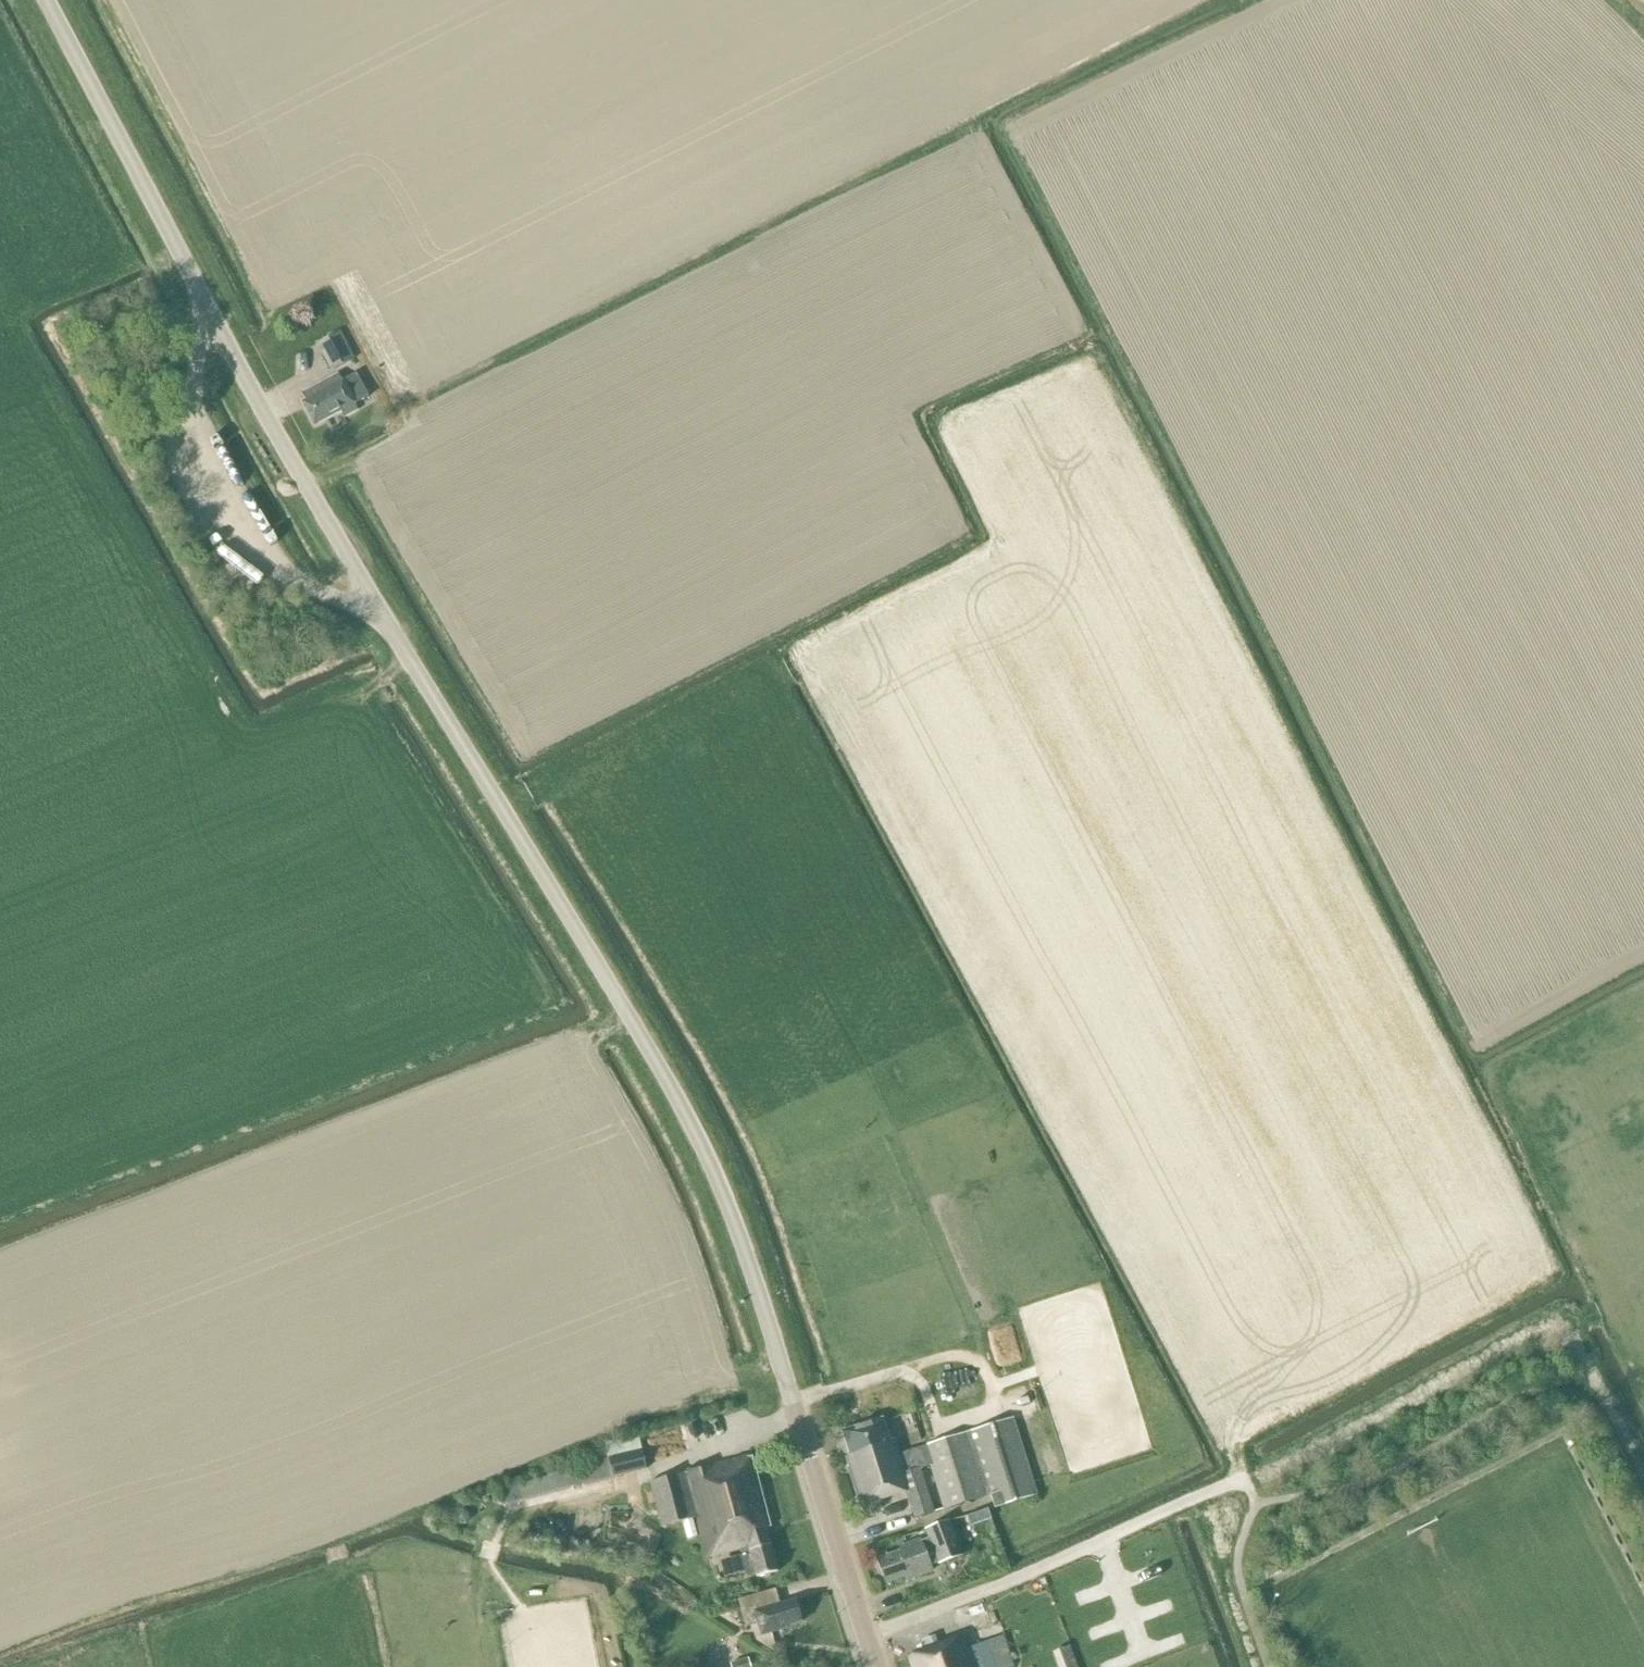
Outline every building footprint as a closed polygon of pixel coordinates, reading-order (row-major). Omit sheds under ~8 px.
[(355,360),(339,332),(316,344),(331,372),(355,360)] [(340,381),(337,376),(303,394),(305,397),(300,400),(314,428),(342,413),(345,418),(356,412),(353,406),(369,397),(356,373),(340,381)] [(848,1468),(860,1506),(905,1491),(914,1520),(933,1514),(919,1469),(929,1466),(943,1511),(991,1496),(995,1509),(1036,1496),(1012,1419),(898,1455),(893,1439),(889,1441),(882,1419),(842,1432),(849,1455),(845,1457),(849,1468),(848,1468)] [(609,1459),(614,1478),(648,1470),(643,1450),(609,1459)] [(745,1572),(754,1570),(756,1578),(777,1573),(766,1529),(771,1527),(752,1457),(650,1482),(661,1528),(696,1519),(706,1559),(739,1550),(745,1572)] [(992,1519),(988,1508),(975,1512),(979,1523),(992,1519)] [(469,1520),(468,1514),(464,1511),(458,1512),(455,1516),(456,1521),(460,1525),(466,1524),(469,1520)] [(877,1560),(886,1583),(903,1577),(905,1581),(931,1572),(929,1566),(938,1563),(939,1565),(962,1556),(949,1522),(925,1531),(928,1539),(920,1542),(920,1540),(898,1548),(899,1552),(877,1560)] [(802,1622),(796,1601),(780,1605),(775,1589),(737,1600),(745,1628),(757,1625),(761,1637),(785,1629),(784,1627),(802,1622)] [(909,1666),(995,1666),(986,1642),(968,1649),(963,1636),(905,1658),(909,1666)] [(748,1658),(730,1663),(731,1666),(750,1666),(748,1658)]
